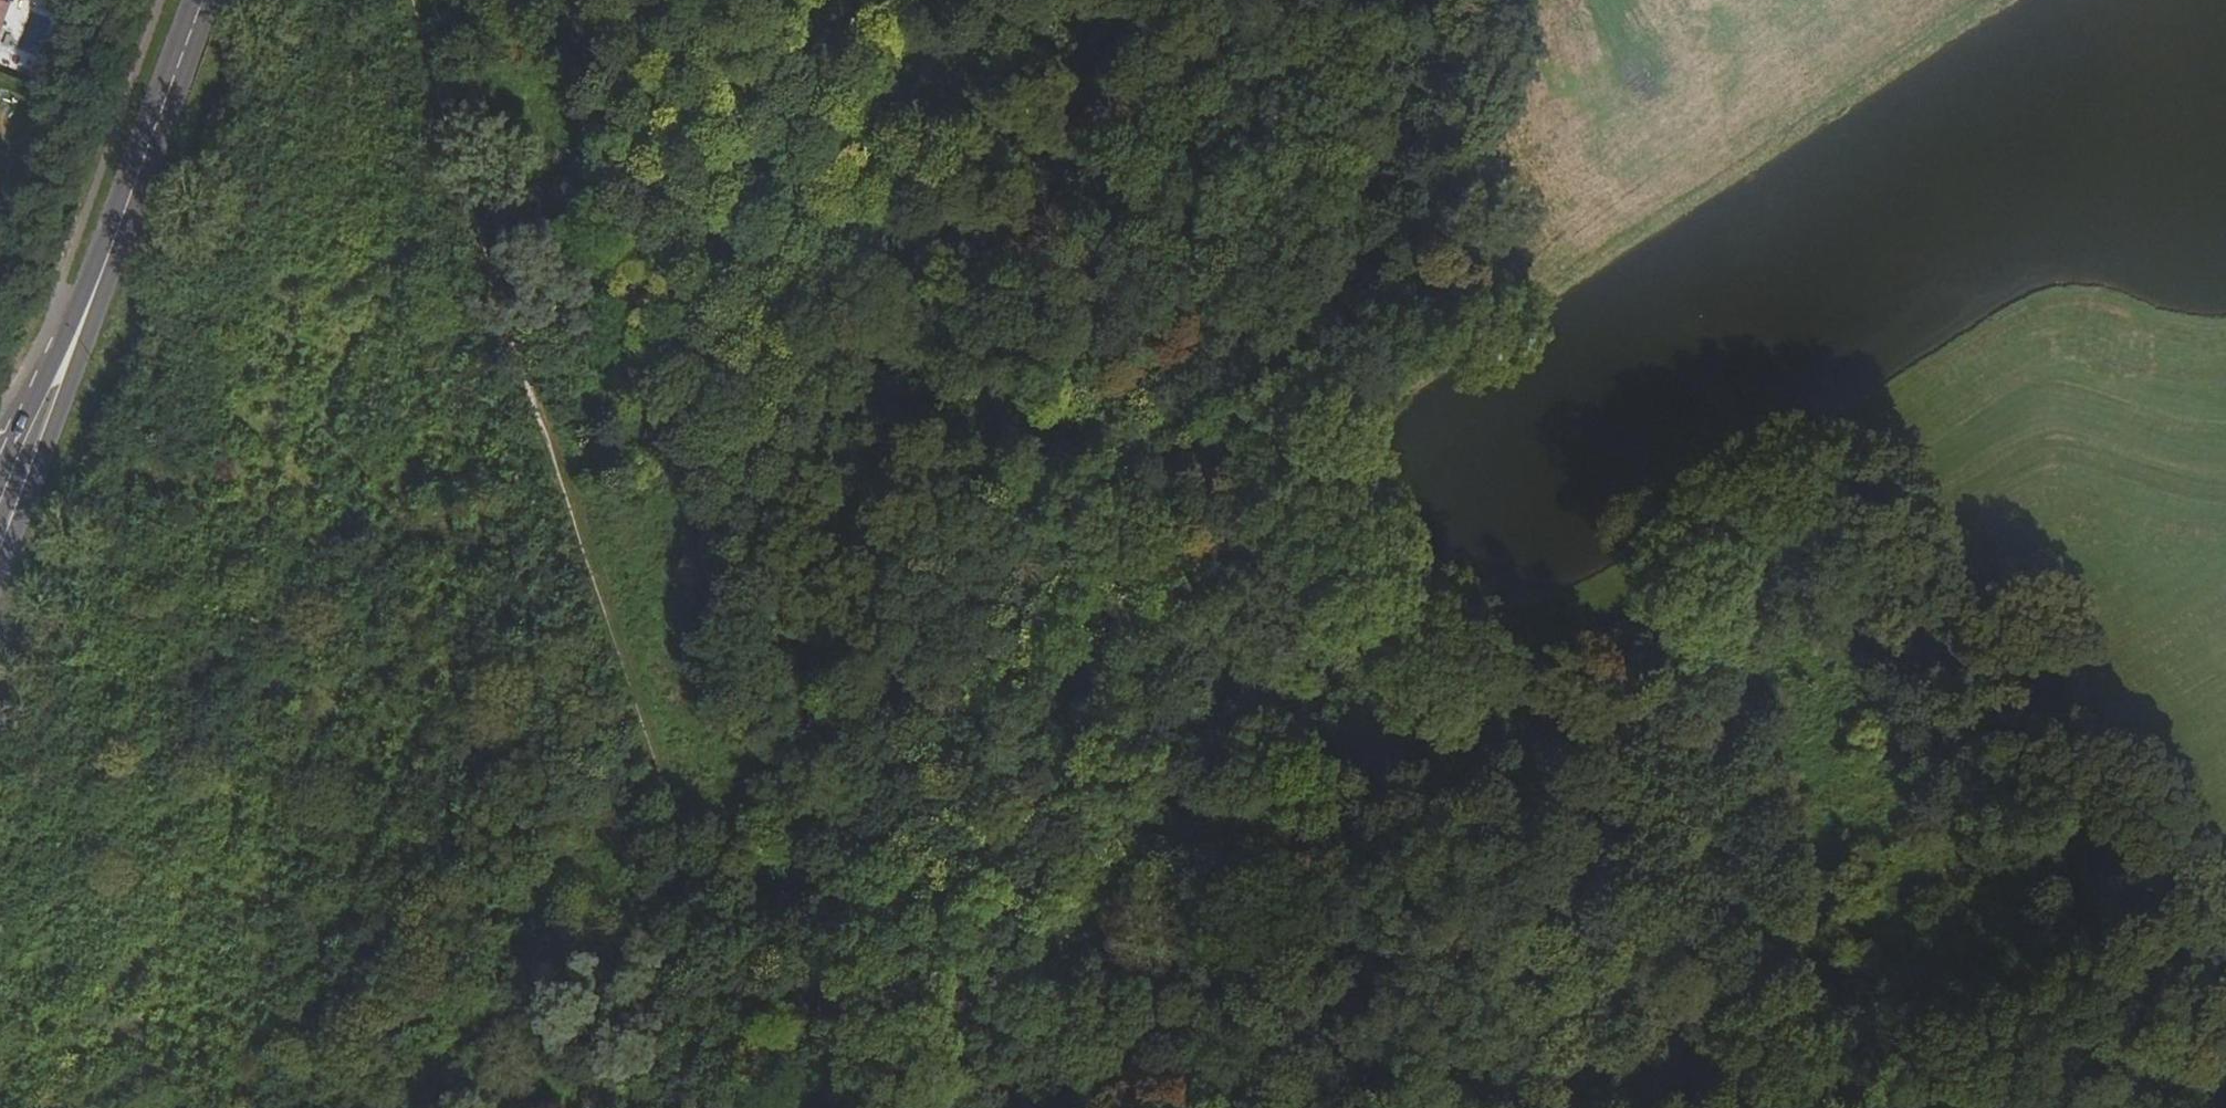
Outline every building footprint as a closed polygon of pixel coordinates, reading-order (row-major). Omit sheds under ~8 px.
[(12,6),(0,2),(0,37),(12,6)]
